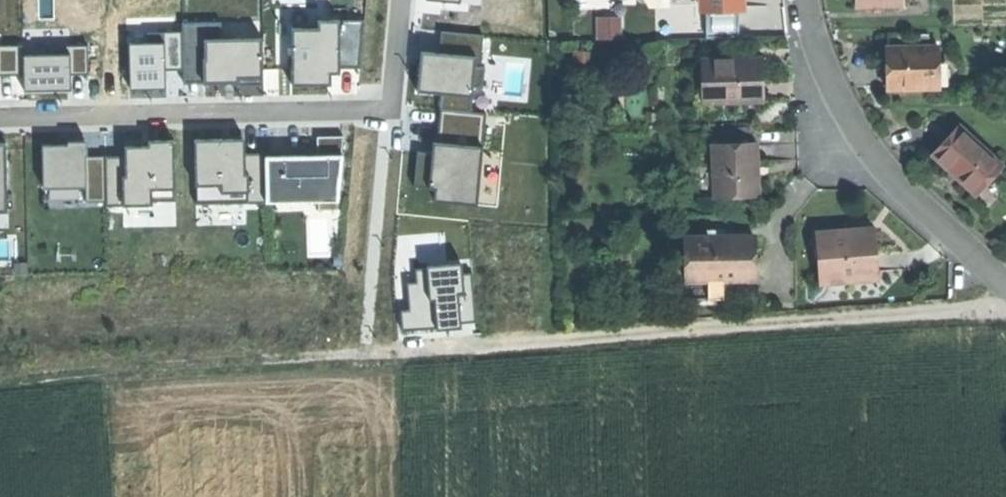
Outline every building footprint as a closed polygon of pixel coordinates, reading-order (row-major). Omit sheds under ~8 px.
[(748,32),(747,4),(716,5),(716,33),(748,32)] [(599,13),(599,36),(625,35),(625,12),(599,13)] [(186,21),(186,29),(187,67),(187,79),(228,79),(244,79),(244,81),(266,81),(265,37),(225,38),(225,21),(186,21)] [(318,29),(292,29),(294,84),(309,84),(331,83),(330,67),(358,68),(363,21),(318,21),(318,29)] [(444,106),(475,109),(478,84),(486,85),(488,65),(484,65),(487,32),(446,28),(444,50),(429,49),(427,65),(425,88),(446,90),(444,106)] [(152,40),(134,41),(135,86),(152,86),(170,85),(170,67),(187,67),(186,29),(151,29),(152,40)] [(50,56),(23,56),(24,74),(23,92),(47,92),(70,91),(70,75),(91,74),(90,41),(50,41),(50,56)] [(895,65),(895,86),(948,85),(947,41),(894,42),(895,65)] [(24,74),(23,56),(23,45),(0,45),(0,75),(24,74)] [(700,75),(701,96),(766,95),(765,74),(765,52),(709,53),(709,75),(700,75)] [(433,200),(476,204),(484,114),(440,110),(437,144),(432,143),(432,153),(417,151),(413,187),(434,189),(433,200)] [(979,194),(1005,166),(1005,164),(962,122),(934,151),(959,175),(979,194)] [(264,158),(265,202),(337,202),(343,135),(316,137),(318,157),(296,157),(264,158)] [(712,160),(712,192),(765,192),(765,163),(764,135),(721,135),(722,160),(712,160)] [(224,140),(195,141),(196,204),(265,202),(264,158),(264,153),(244,154),(243,139),(224,140)] [(174,200),(172,141),(161,141),(149,142),(149,147),(123,148),(123,157),(124,207),(152,207),(152,201),(174,200)] [(124,207),(123,157),(86,157),(86,143),(77,143),(67,143),(67,146),(42,146),(43,189),(84,188),(85,202),(105,201),(105,207),(124,207)] [(852,232),(825,232),(829,282),(885,279),(881,231),(852,232)] [(738,236),(694,237),(696,299),(733,298),(733,284),(763,283),(762,236),(738,236)] [(479,319),(475,270),(465,271),(464,264),(420,268),(421,280),(410,281),(413,308),(404,308),(406,328),(442,325),(442,322),(479,319)]
